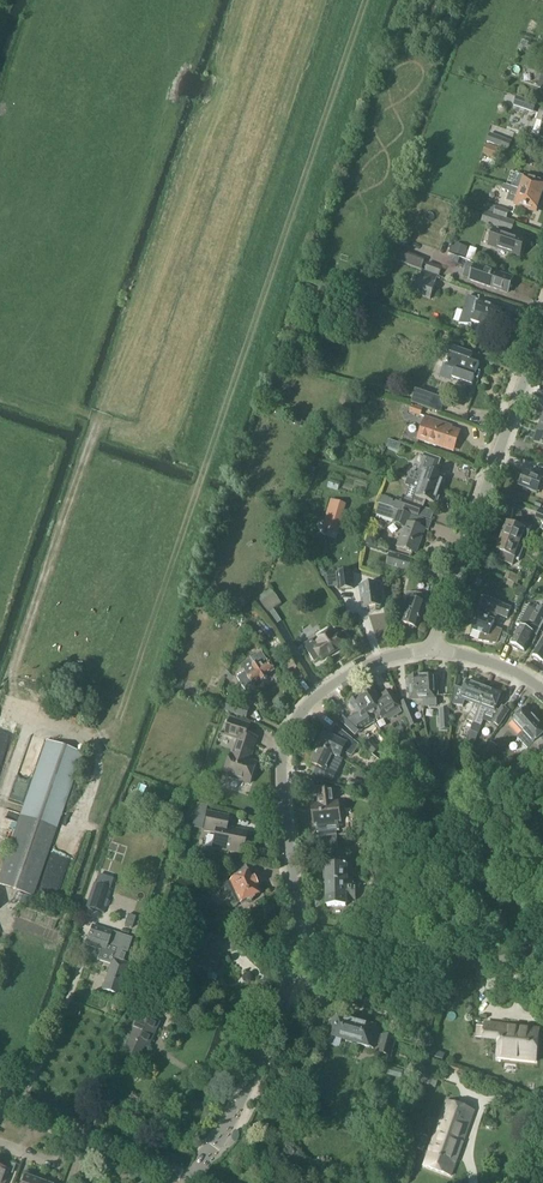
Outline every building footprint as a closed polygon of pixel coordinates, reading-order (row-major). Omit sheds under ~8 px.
[(518,51),(526,54),(526,51),(542,57),(542,47),(529,43),(529,44),(522,41),(518,51)] [(517,97),(515,101),(513,106),(533,113),(537,104),(517,97)] [(486,143),(509,151),(512,142),(490,134),(486,143)] [(487,144),(486,144),(482,155),(497,161),(501,149),(487,144)] [(519,190),(541,198),(542,191),(542,183),(524,177),(519,190)] [(509,193),(507,199),(508,201),(515,204),(536,212),(541,198),(519,190),(504,185),(502,190),(509,193)] [(496,207),(494,215),(506,220),(509,211),(496,207)] [(494,215),(485,212),(481,223),(511,233),(515,223),(506,220),(494,215)] [(509,236),(493,231),(488,245),(520,256),(525,242),(518,239),(518,238),(509,235),(509,236)] [(390,243),(379,239),(375,252),(421,271),(425,260),(389,246),(390,243)] [(461,258),(449,254),(446,261),(459,265),(461,258)] [(428,263),(427,267),(425,271),(439,276),(440,272),(441,268),(428,263)] [(468,263),(463,277),(507,293),(512,279),(475,266),(468,263)] [(411,269),(404,289),(421,295),(428,275),(411,269)] [(472,325),(472,324),(477,325),(493,331),(495,325),(496,326),(501,310),(492,307),(493,304),(478,300),(468,296),(459,325),(472,325)] [(445,368),(455,372),(452,379),(472,386),(474,379),(478,380),(480,373),(477,371),(479,365),(470,361),(472,355),(453,347),(450,355),(445,368)] [(411,404),(441,413),(445,401),(415,391),(411,404)] [(412,405),(411,409),(409,413),(421,417),(423,409),(412,405)] [(426,443),(440,448),(441,445),(454,450),(459,434),(451,431),(453,426),(425,417),(422,426),(423,426),(419,441),(426,443)] [(534,444),(542,447),(542,429),(540,428),(534,444)] [(423,477),(411,473),(409,480),(440,491),(442,484),(444,485),(446,480),(444,479),(445,477),(426,470),(423,477)] [(525,473),(520,487),(537,494),(539,488),(542,489),(542,474),(537,471),(535,477),(525,473)] [(398,498),(396,504),(393,502),(393,501),(383,497),(380,504),(394,509),(395,510),(399,511),(411,515),(418,517),(422,507),(423,507),(425,501),(435,504),(436,502),(438,502),(439,498),(437,497),(440,491),(409,480),(406,486),(410,487),(405,500),(398,498)] [(334,546),(347,500),(332,495),(318,542),(334,546)] [(395,510),(394,509),(380,504),(376,515),(395,522),(394,524),(406,528),(404,533),(403,532),(398,546),(399,546),(398,548),(416,554),(425,530),(416,527),(419,519),(411,516),(411,515),(399,511),(395,510)] [(521,529),(508,524),(502,537),(525,546),(532,528),(523,525),(521,529)] [(503,553),(502,556),(500,561),(513,566),(515,560),(519,562),(525,546),(502,537),(497,551),(503,553)] [(386,566),(409,572),(412,560),(390,553),(386,566)] [(444,572),(433,568),(430,576),(442,579),(444,572)] [(354,589),(352,572),(323,575),(328,588),(338,587),(338,591),(354,589)] [(503,580),(518,586),(521,577),(507,572),(503,580)] [(360,586),(362,600),(365,600),(366,610),(380,609),(378,598),(381,597),(379,584),(360,586)] [(518,586),(514,597),(521,599),(525,589),(518,586)] [(274,592),(258,602),(266,615),(282,604),(274,592)] [(407,603),(409,604),(402,624),(417,629),(424,609),(425,604),(425,603),(427,596),(416,593),(416,594),(406,594),(407,603)] [(489,599),(489,600),(484,598),(472,631),(481,635),(479,641),(496,645),(497,644),(498,644),(498,643),(502,632),(493,628),(498,616),(507,619),(511,609),(498,604),(498,602),(489,599)] [(520,627),(511,645),(524,652),(533,634),(537,636),(542,625),(542,609),(538,606),(529,623),(523,620),(520,627)] [(344,632),(338,636),(334,631),(314,644),(312,640),(303,645),(314,663),(321,659),(321,660),(344,646),(343,645),(349,641),(344,632)] [(532,656),(542,663),(542,639),(532,656)] [(245,690),(247,692),(255,686),(254,684),(261,679),(263,681),(268,678),(266,676),(275,671),(270,663),(269,663),(269,662),(268,663),(262,653),(242,666),(246,672),(237,677),(238,679),(239,682),(242,686),(245,690)] [(435,677),(422,678),(423,706),(423,707),(436,707),(436,697),(438,697),(437,679),(435,679),(435,677)] [(409,687),(410,701),(416,700),(416,706),(423,706),(422,678),(409,678),(409,681),(407,681),(407,688),(409,687)] [(468,721),(468,722),(466,727),(471,729),(474,723),(480,707),(487,689),(467,681),(463,690),(455,687),(453,706),(463,707),(462,708),(471,712),(468,721)] [(471,729),(472,729),(471,731),(477,734),(482,720),(491,724),(492,722),(499,712),(496,710),(498,703),(501,703),(503,697),(501,696),(502,694),(487,689),(480,707),(474,723),(471,729)] [(61,703),(64,694),(50,690),(47,699),(61,703)] [(361,698),(372,717),(375,721),(381,718),(381,719),(386,716),(389,720),(401,713),(396,704),(398,703),(390,691),(383,695),(385,698),(378,702),(376,699),(378,698),(375,692),(373,693),(372,691),(361,698)] [(229,702),(226,711),(246,718),(250,708),(239,705),(241,699),(231,695),(229,702)] [(348,707),(352,713),(354,712),(361,723),(372,717),(361,698),(349,704),(350,706),(348,707)] [(400,703),(410,728),(418,725),(408,700),(400,703)] [(499,712),(492,722),(499,727),(509,712),(502,707),(499,712)] [(512,722),(522,733),(523,734),(537,720),(526,708),(524,710),(523,708),(518,713),(519,714),(515,719),(512,722)] [(439,710),(440,730),(450,730),(449,709),(439,710)] [(226,775),(235,778),(234,779),(250,784),(257,763),(248,760),(250,756),(251,756),(257,739),(247,735),(250,724),(231,718),(225,736),(238,741),(233,755),(231,755),(224,775),(225,776),(226,775)] [(537,720),(523,734),(522,733),(517,738),(518,738),(519,738),(528,748),(528,749),(536,758),(542,751),(542,741),(542,740),(542,739),(542,726),(537,720)] [(348,745),(324,733),(317,747),(341,759),(348,745)] [(364,746),(367,749),(374,754),(380,750),(371,740),(364,746)] [(9,847),(0,874),(0,885),(33,897),(58,827),(57,827),(82,754),(46,741),(9,847)] [(479,776),(498,747),(491,742),(472,771),(479,776)] [(311,764),(327,772),(335,776),(343,760),(341,759),(317,747),(317,748),(319,749),(311,764)] [(428,774),(419,763),(413,768),(422,780),(428,774)] [(352,779),(351,785),(350,790),(369,794),(370,789),(371,784),(352,779)] [(311,805),(314,824),(340,822),(338,802),(334,802),(332,788),(317,790),(319,804),(311,805)] [(212,849),(225,851),(226,849),(242,853),(246,833),(225,829),(228,817),(208,813),(204,831),(215,834),(212,849)] [(337,836),(318,838),(320,852),(338,850),(337,836)] [(337,884),(337,882),(347,881),(347,879),(347,860),(333,860),(333,865),(327,866),(327,873),(324,873),(324,884),(337,884)] [(227,903),(227,905),(229,907),(231,908),(234,907),(236,906),(237,904),(241,902),(241,903),(259,895),(255,887),(257,886),(253,877),(251,878),(249,872),(231,880),(231,881),(227,883),(226,881),(219,884),(227,900),(227,903)] [(347,881),(337,882),(337,884),(324,884),(324,885),(325,885),(326,907),(347,907),(347,903),(350,903),(350,901),(356,901),(356,892),(354,892),(354,887),(354,882),(350,882),(350,879),(347,879),(347,881)] [(86,907),(86,908),(85,911),(96,914),(96,911),(102,913),(106,901),(108,902),(112,890),(94,884),(86,907)] [(368,890),(365,893),(360,902),(372,909),(374,909),(372,894),(371,889),(368,890)] [(101,961),(111,964),(102,990),(118,995),(129,963),(124,962),(132,938),(92,925),(86,945),(105,951),(101,961)] [(175,934),(191,941),(194,934),(178,927),(175,934)] [(212,932),(200,927),(198,934),(183,970),(195,975),(198,968),(208,972),(206,977),(208,979),(212,981),(215,981),(217,976),(218,977),(226,959),(205,950),(210,939),(212,932)] [(147,1011),(159,1017),(164,1006),(152,1001),(147,1011)] [(160,1023),(138,1012),(126,1037),(121,1035),(117,1045),(125,1049),(124,1052),(139,1059),(145,1047),(148,1049),(160,1023)] [(376,1045),(380,1046),(378,1054),(391,1058),(396,1039),(377,1035),(378,1029),(335,1017),(328,1044),(340,1047),(342,1042),(374,1051),(376,1045)] [(485,1040),(499,1041),(497,1058),(536,1062),(539,1029),(520,1027),(519,1031),(501,1029),(501,1025),(486,1024),(486,1027),(476,1026),(475,1038),(485,1039),(485,1040)] [(403,1071),(389,1067),(387,1075),(401,1079),(403,1071)] [(423,1166),(452,1177),(475,1111),(446,1101),(423,1166)] [(423,1151),(428,1137),(420,1135),(416,1149),(423,1151)] [(8,1171),(0,1168),(0,1182),(4,1182),(8,1171)]
